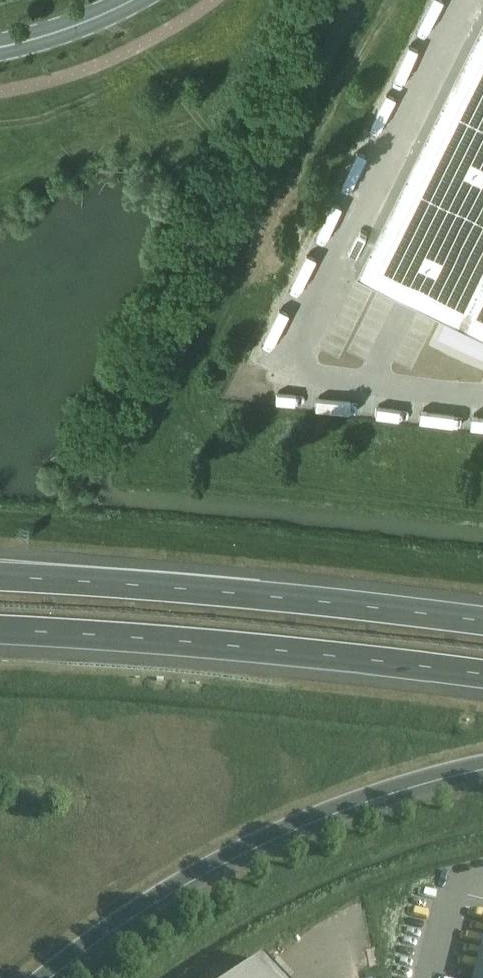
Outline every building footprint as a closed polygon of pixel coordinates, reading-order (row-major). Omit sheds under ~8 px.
[(356,265),(482,327),(482,8),(356,265)] [(263,960),(236,977),(279,977),(263,960)]
